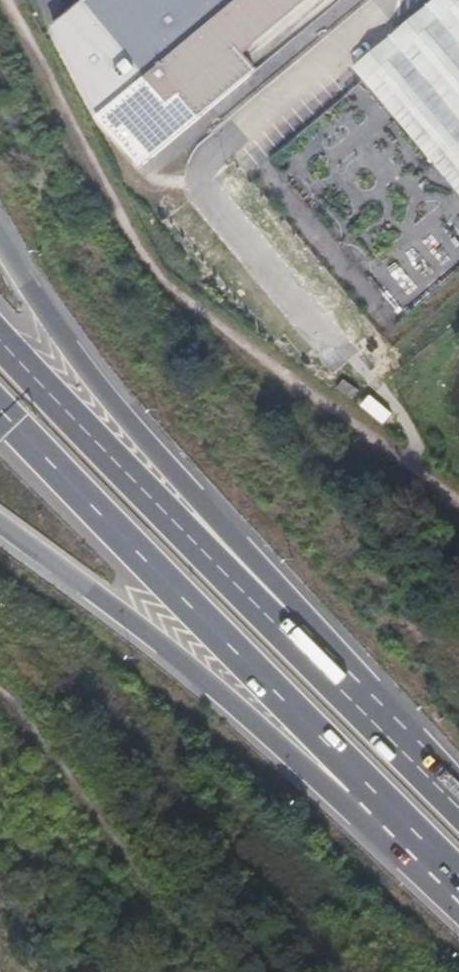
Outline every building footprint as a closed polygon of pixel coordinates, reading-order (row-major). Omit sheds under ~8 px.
[(89,4),(83,9),(68,19),(63,23),(88,96),(148,172),(204,118),(253,77),(235,57),(301,0),(95,0),(89,4)] [(458,193),(458,0),(439,0),(357,69),(458,193)]
